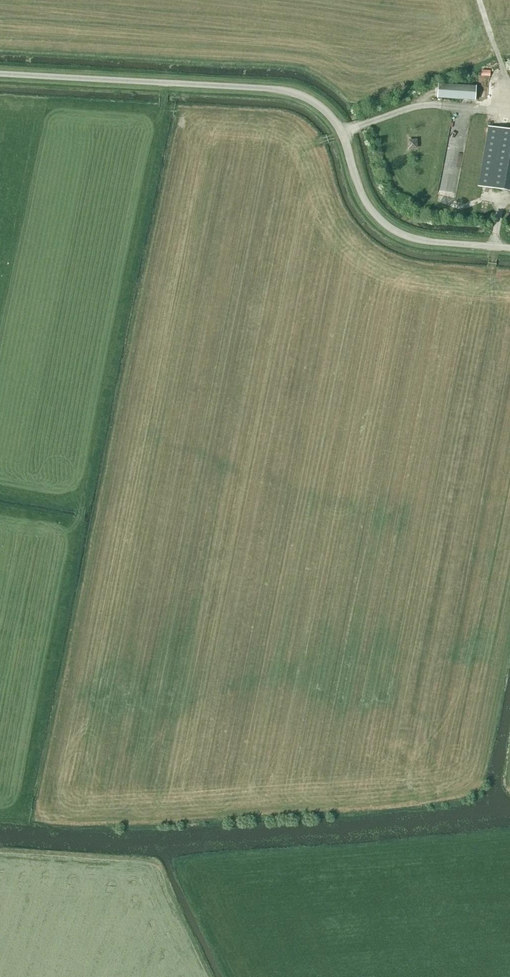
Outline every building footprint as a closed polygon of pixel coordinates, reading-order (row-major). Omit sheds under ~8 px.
[(438,83),(437,98),(475,100),(476,86),(438,83)] [(488,127),(478,186),(509,192),(509,131),(488,127)]
